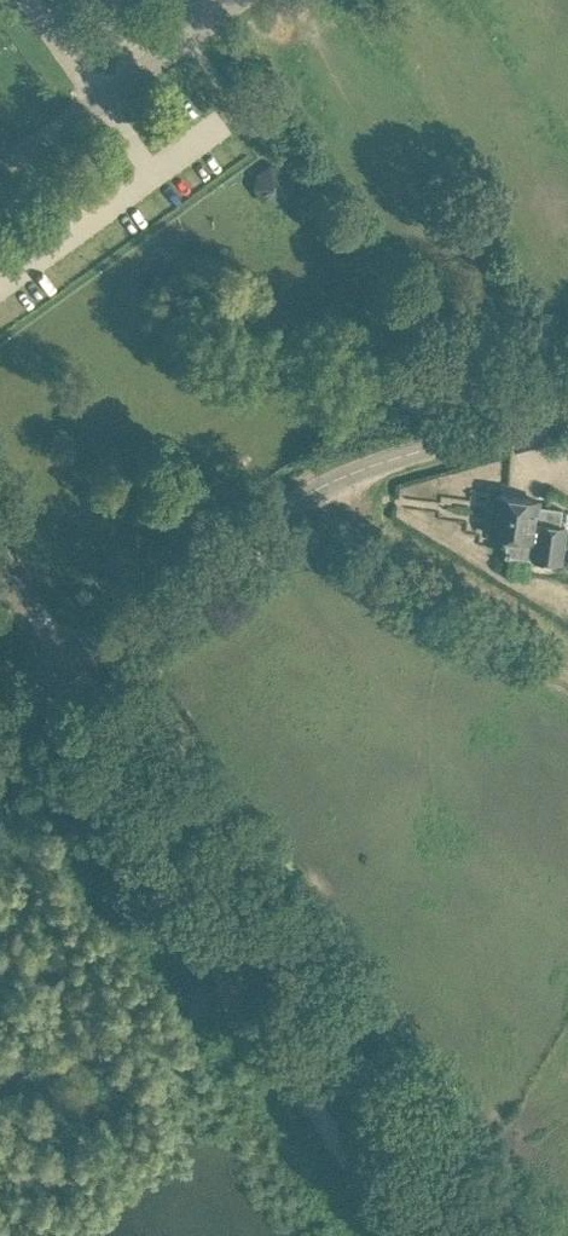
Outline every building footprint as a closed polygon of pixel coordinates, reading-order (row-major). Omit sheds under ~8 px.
[(252,170),(266,198),(294,184),(280,156),(252,170)] [(559,524),(561,507),(536,504),(536,498),(496,493),(490,533),(507,535),(505,552),(560,560),(564,524),(559,524)]
